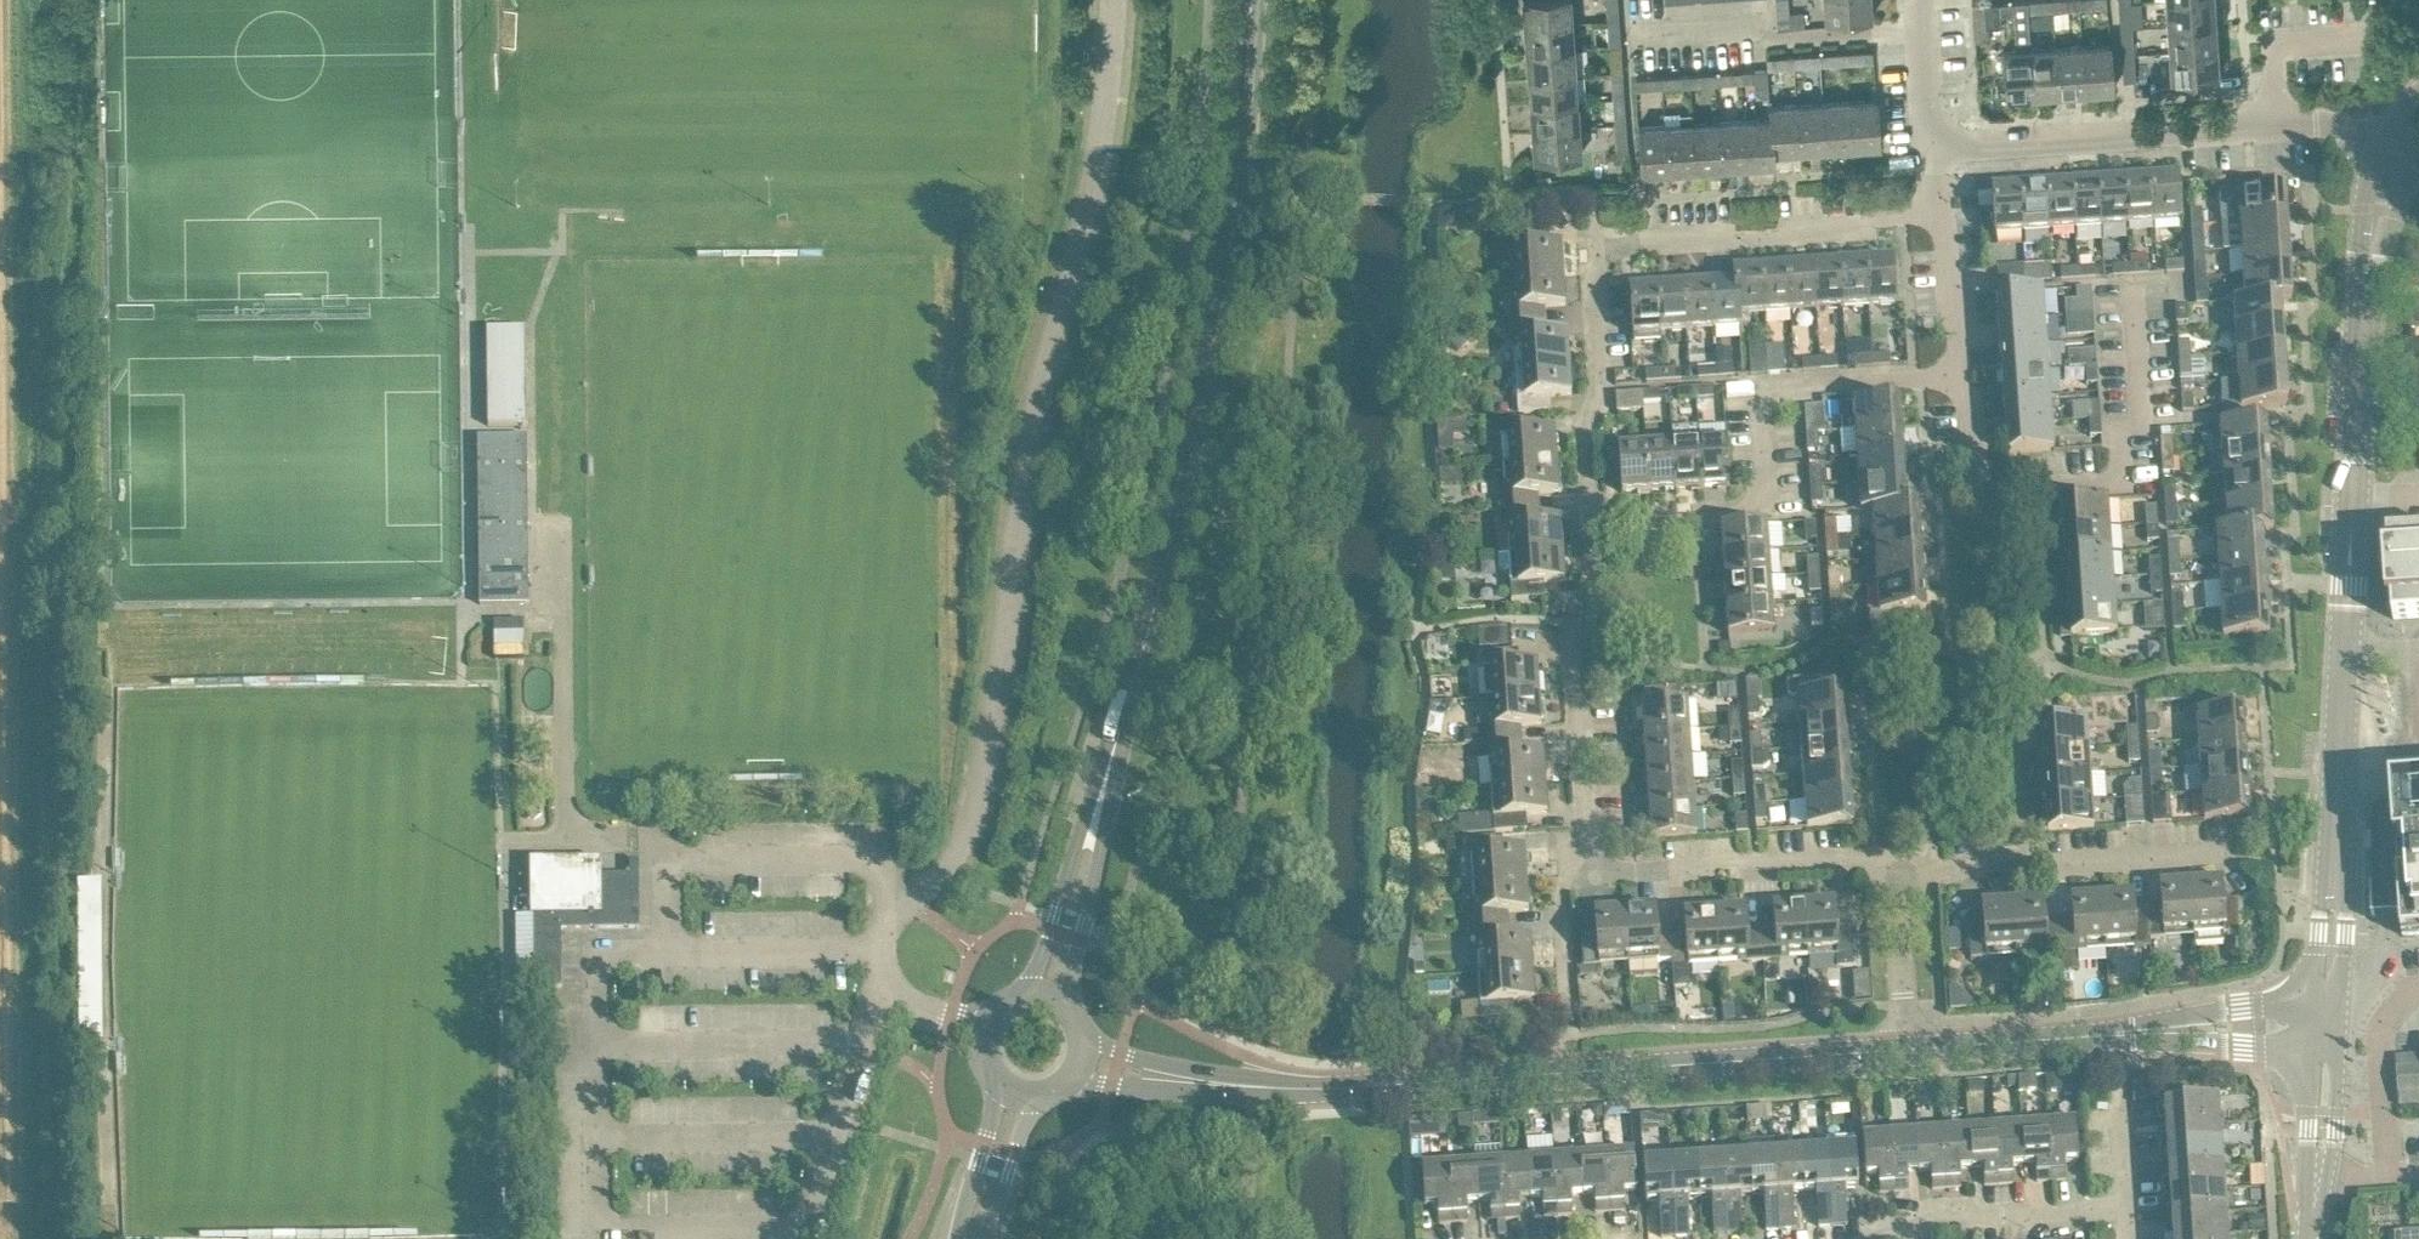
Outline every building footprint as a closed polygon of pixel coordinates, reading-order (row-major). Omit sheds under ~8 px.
[(1570,0),(1523,0),(1525,0),(1526,26),(1571,23),(1570,0)] [(1619,13),(1618,0),(1607,0),(1608,14),(1619,13)] [(1870,0),(1825,0),(1826,18),(1825,18),(1825,20),(1872,17),(1872,15),(1871,15),(1870,0)] [(2028,12),(2048,11),(2047,0),(2035,0),(2027,1),(2028,12)] [(2062,9),(2075,9),(2074,0),(2053,0),(2054,10),(2062,9)] [(2214,22),(2212,0),(2167,0),(2169,25),(2214,22)] [(2014,2),(2000,3),(2001,14),(2014,13),(2015,27),(2025,26),(2028,26),(2028,12),(2027,1),(2021,1),(2014,2)] [(1789,13),(1788,3),(1777,4),(1779,29),(1804,27),(1803,12),(1789,13)] [(1986,27),(2001,26),(2000,3),(1985,4),(1986,27)] [(2120,28),(2132,27),(2130,7),(2119,8),(2120,28)] [(1610,40),(1621,39),(1620,19),(1608,20),(1610,40)] [(2171,51),(2216,48),(2214,22),(2169,25),(2171,51)] [(1528,52),(1573,49),(1571,23),(1526,26),(1528,52)] [(2005,50),(2003,50),(2007,97),(2008,97),(2008,96),(2033,94),(2030,49),(2028,26),(2025,26),(2015,27),(2017,50),(2005,51),(2005,50)] [(2122,54),(2134,53),(2132,33),(2121,34),(2122,54)] [(2112,90),(2114,89),(2110,42),(2109,42),(2109,43),(2083,45),(2087,90),(2112,88),(2112,90)] [(1612,66),(1623,65),(1621,45),(1610,46),(1612,66)] [(2060,92),(2087,90),(2083,45),(2057,47),(2060,92)] [(2033,94),(2060,92),(2057,47),(2030,49),(2033,94)] [(2217,74),(2216,48),(2171,51),(2173,76),(2172,76),(2172,78),(2219,75),(2219,73),(2217,74)] [(1530,78),(1575,75),(1573,49),(1528,52),(1530,78)] [(1845,64),(1864,62),(1866,62),(1865,51),(1845,52),(1845,64)] [(1819,66),(1840,64),(1839,53),(1818,54),(1819,66)] [(1793,68),(1813,66),(1812,55),(1792,56),(1793,68)] [(1768,69),(1788,68),(1788,56),(1767,58),(1768,69)] [(2124,81),(2135,80),(2134,59),(2123,60),(2124,81)] [(1770,96),(1769,80),(1768,69),(1748,71),(1749,82),(1755,82),(1756,97),(1770,96)] [(1614,92),(1625,91),(1623,71),(1612,72),(1614,92)] [(1716,84),(1736,83),(1735,71),(1715,73),(1716,84)] [(1690,86),(1710,85),(1709,73),(1689,75),(1690,86)] [(1532,104),(1577,101),(1575,75),(1530,78),(1532,104)] [(1664,88),(1684,86),(1683,75),(1663,76),(1664,88)] [(1638,89),(1658,88),(1657,77),(1637,78),(1638,89)] [(1615,118),(1627,117),(1625,98),(1614,99),(1615,118)] [(1880,145),(1877,98),(1875,98),(1875,99),(1850,100),(1853,146),(1878,144),(1878,145),(1880,145)] [(1827,147),(1853,146),(1850,100),(1824,102),(1827,147)] [(1534,130),(1579,127),(1577,101),(1532,104),(1534,130)] [(1801,149),(1827,147),(1824,102),(1797,104),(1801,149)] [(1801,149),(1797,104),(1770,106),(1770,118),(1773,117),(1775,151),(1801,149)] [(1669,170),(1695,168),(1692,123),(1693,123),(1692,113),(1681,114),(1681,124),(1666,125),(1669,170)] [(1775,164),(1774,151),(1775,151),(1773,117),(1770,118),(1745,119),(1748,164),(1774,163),(1774,164),(1775,164)] [(1722,166),(1748,164),(1745,119),(1719,121),(1722,166)] [(1695,168),(1722,166),(1719,121),(1693,123),(1692,123),(1695,168)] [(1617,143),(1628,142),(1627,123),(1616,124),(1617,143)] [(1669,170),(1666,125),(1641,127),(1640,125),(1639,125),(1642,173),(1644,172),(1644,171),(1669,170)] [(1581,153),(1579,129),(1579,127),(1534,130),(1536,156),(1535,156),(1535,158),(1582,154),(1582,153),(1581,153)] [(2153,223),(2181,222),(2177,175),(2150,177),(2153,223)] [(2127,225),(2153,223),(2150,177),(2123,179),(2127,225)] [(2225,196),(2221,200),(2222,216),(2226,216),(2227,225),(2240,224),(2286,221),(2285,208),(2292,207),(2294,204),(2294,193),(2284,193),(2274,194),(2273,178),(2237,180),(2238,195),(2225,196)] [(2100,227),(2127,225),(2123,179),(2097,181),(2100,227)] [(2018,186),(2019,186),(2018,180),(2002,182),(2003,187),(1992,188),(1995,234),(2021,232),(2018,186)] [(2074,229),(2100,227),(2097,181),(2071,183),(2074,229)] [(2048,231),(2074,229),(2071,183),(2045,185),(2048,231)] [(2021,232),(2048,231),(2045,185),(2019,186),(2018,186),(2021,232)] [(2191,227),(2203,227),(2201,210),(2190,210),(2191,227)] [(2242,251),(2288,247),(2286,221),(2240,224),(2242,251)] [(2192,245),(2204,244),(2203,227),(2191,227),(2192,245)] [(1535,248),(1534,234),(1539,234),(1539,232),(1506,234),(1507,251),(1514,251),(1516,279),(1563,276),(1561,246),(1535,248)] [(2243,276),(2289,273),(2288,247),(2242,251),(2243,276)] [(1869,306),(1896,305),(1893,258),(1866,260),(1869,306)] [(1843,308),(1869,306),(1866,260),(1840,262),(1843,308)] [(2166,273),(2184,272),(2183,261),(2166,262),(2166,273)] [(2195,280),(2206,279),(2205,261),(2194,262),(2195,280)] [(1817,310),(1843,308),(1840,262),(1814,264),(1817,310)] [(2130,276),(2148,274),(2147,263),(2129,265),(2130,276)] [(1791,312),(1817,310),(1814,264),(1788,266),(1791,312)] [(1999,285),(2023,284),(2025,284),(2025,272),(2025,265),(1998,267),(1999,285)] [(2113,277),(2130,276),(2129,265),(2112,266),(2113,277)] [(1765,314),(1791,312),(1788,266),(1762,268),(1765,314)] [(2078,280),(2090,279),(2096,278),(2095,267),(2077,269),(2078,280)] [(1765,314),(1762,268),(1733,270),(1734,281),(1737,281),(1739,315),(1741,315),(1765,314)] [(2061,281),(2078,280),(2077,269),(2060,270),(2061,281)] [(2025,284),(2043,283),(2043,271),(2025,272),(2025,284)] [(2291,300),(2289,273),(2243,276),(2245,301),(2245,302),(2280,300),(2280,301),(2291,300)] [(1517,298),(1510,298),(1511,308),(1512,325),(1540,323),(1545,323),(1545,321),(1540,322),(1539,308),(1565,306),(1563,276),(1516,279),(1517,298)] [(2196,296),(2207,296),(2206,279),(2195,280),(2196,296)] [(1713,329),(1741,327),(1741,315),(1739,315),(1737,281),(1734,281),(1710,283),(1713,329)] [(1687,331),(1713,329),(1710,283),(1684,285),(1687,331)] [(1660,333),(1687,331),(1684,285),(1657,287),(1660,333)] [(1634,343),(1658,341),(1661,341),(1660,333),(1657,287),(1630,288),(1634,343)] [(2065,317),(2093,315),(2092,297),(2090,288),(2076,288),(2077,300),(2064,301),(2065,317)] [(1998,321),(2044,318),(2042,290),(1996,294),(1998,321)] [(2281,326),(2280,301),(2280,300),(2245,302),(2245,301),(2233,301),(2235,329),(2281,326)] [(2409,303),(2411,330),(2418,330),(2418,302),(2409,303)] [(2177,323),(2188,322),(2187,305),(2175,306),(2177,323)] [(2067,338),(2094,336),(2093,315),(2065,317),(2067,338)] [(2000,347),(2046,344),(2044,318),(1998,321),(2000,347)] [(1540,323),(1512,325),(1513,340),(1513,350),(1521,349),(1522,369),(1569,366),(1567,335),(1541,337),(1540,323)] [(2237,355),(2283,352),(2281,326),(2235,329),(2237,355)] [(489,426),(527,425),(526,328),(488,329),(489,426)] [(2179,359),(2190,358),(2189,341),(2178,342),(2179,359)] [(2002,373),(2048,370),(2046,344),(2000,347),(2002,373)] [(1769,374),(1785,373),(1784,362),(1783,345),(1767,346),(1769,374)] [(1751,376),(1769,374),(1767,346),(1749,348),(1750,364),(1751,376)] [(2085,368),(2096,367),(2095,349),(2084,350),(2068,351),(2069,368),(2085,367),(2085,368)] [(2239,381),(2285,378),(2283,352),(2237,355),(2239,381)] [(1873,367),(1890,366),(1889,354),(1872,356),(1873,367)] [(1855,368),(1873,367),(1872,356),(1855,357),(1855,368)] [(1820,370),(1837,369),(1837,358),(1820,359),(1820,370)] [(2180,376),(2191,375),(2190,358),(2179,359),(2180,376)] [(1803,372),(1820,370),(1820,359),(1802,361),(1803,372)] [(1716,378),(1726,377),(1733,376),(1732,365),(1715,367),(1716,378)] [(1546,410),(1545,397),(1571,395),(1569,366),(1522,369),(1524,396),(1517,397),(1518,414),(1551,412),(1551,410),(1546,410)] [(1698,379),(1716,378),(1715,367),(1697,368),(1698,379)] [(2086,384),(2097,383),(2096,367),(2085,368),(2086,384)] [(1663,381),(1671,381),(1681,380),(1680,369),(1663,370),(1663,381)] [(1646,383),(1663,381),(1663,370),(1645,372),(1646,383)] [(2004,400),(2050,397),(2048,370),(2002,373),(2004,400)] [(2240,390),(2221,391),(2223,409),(2241,408),(2287,405),(2285,378),(2239,381),(2240,390)] [(1696,399),(1713,398),(1712,387),(1695,388),(1696,399)] [(1678,400),(1696,399),(1695,388),(1678,389),(1678,400)] [(1644,403),(1661,402),(1660,391),(1643,392),(1644,403)] [(1617,412),(1641,410),(1644,410),(1643,403),(1644,403),(1643,392),(1616,394),(1617,412)] [(2183,412),(2194,411),(2193,394),(2181,395),(2183,412)] [(2005,426),(2052,423),(2050,397),(2004,400),(2005,426)] [(1842,431),(1901,427),(1899,400),(1853,403),(1854,419),(1841,420),(1842,431)] [(2089,420),(2100,419),(2099,402),(2088,402),(2089,420)] [(1825,432),(1823,405),(1805,407),(1806,433),(1818,432),(1818,433),(1825,432)] [(1528,434),(1527,421),(1532,420),(1532,418),(1492,421),(1493,438),(1507,437),(1509,465),(1556,462),(1554,432),(1528,434)] [(2090,437),(2101,436),(2100,419),(2089,420),(2090,437)] [(2221,453),(2268,449),(2266,421),(2219,424),(2221,453)] [(2007,453),(2053,449),(2052,423),(2005,426),(2007,453)] [(1903,454),(1901,427),(1842,431),(1842,432),(1855,431),(1857,457),(1903,454)] [(1819,450),(1818,433),(1818,432),(1806,433),(1808,451),(1819,450)] [(478,605),(504,605),(529,604),(527,436),(476,436),(478,605)] [(2171,438),(2160,439),(2162,457),(2173,456),(2171,438)] [(1701,487),(1729,486),(1726,439),(1698,441),(1701,487)] [(1676,489),(1701,487),(1698,441),(1672,443),(1676,489)] [(1650,491),(1676,489),(1672,443),(1646,445),(1650,491)] [(1622,493),(1650,491),(1646,445),(1619,447),(1622,493)] [(2223,479),(2269,475),(2268,449),(2221,453),(2223,479)] [(1859,483),(1905,480),(1903,454),(1857,457),(1859,483)] [(2163,473),(2174,472),(2173,456),(2162,457),(2163,473)] [(1511,483),(1503,484),(1504,494),(1505,512),(1533,510),(1533,509),(1538,509),(1538,507),(1533,508),(1532,494),(1558,492),(1556,462),(1509,465),(1511,483)] [(1810,486),(1822,485),(1821,469),(1809,469),(1810,486)] [(2225,505),(2271,501),(2269,475),(2223,479),(2225,505)] [(1860,510),(1872,509),(1873,509),(1907,506),(1907,504),(1905,480),(1859,483),(1860,510)] [(1811,503),(1823,503),(1822,485),(1810,486),(1811,503)] [(2165,509),(2176,508),(2175,490),(2164,491),(2165,509)] [(2063,530),(2109,526),(2107,500),(2061,503),(2063,530)] [(2273,528),(2271,501),(2225,505),(2227,529),(2261,528),(2262,529),(2273,528)] [(1874,533),(1920,530),(1918,503),(1907,504),(1907,506),(1873,509),(1872,509),(1874,533)] [(2146,524),(2158,523),(2156,506),(2145,507),(2146,524)] [(2166,525),(2177,525),(2176,508),(2165,509),(2166,525)] [(1534,523),(1533,510),(1505,512),(1507,535),(1508,535),(1509,555),(1562,551),(1560,521),(1534,523)] [(1825,537),(1837,536),(1836,520),(1824,520),(1825,537)] [(1806,540),(1817,539),(1816,522),(1804,522),(1806,540)] [(2147,542),(2159,541),(2158,523),(2146,524),(2147,542)] [(1723,554),(1769,551),(1767,525),(1721,528),(1723,554)] [(2065,555),(2111,552),(2109,526),(2063,530),(2065,555)] [(2217,557),(2263,554),(2262,529),(2261,528),(2227,529),(2215,529),(2217,557)] [(1876,560),(1922,556),(1920,530),(1874,533),(1876,560)] [(2388,536),(2389,553),(2385,553),(2388,604),(2393,603),(2394,620),(2418,618),(2418,534),(2388,536)] [(1827,555),(1838,554),(1837,536),(1825,537),(1827,555)] [(2169,561),(2180,560),(2179,542),(2168,543),(2169,561)] [(1562,551),(1509,555),(1499,556),(1500,568),(1504,573),(1509,572),(1511,600),(1544,598),(1544,596),(1539,596),(1538,583),(1565,581),(1562,551)] [(1724,580),(1770,577),(1769,551),(1723,554),(1724,580)] [(2067,582),(2113,579),(2111,552),(2065,555),(2067,582)] [(2219,583),(2265,580),(2263,554),(2217,557),(2219,583)] [(1877,585),(1924,582),(1922,556),(1876,560),(1877,585)] [(1808,574),(1819,573),(1818,557),(1807,558),(1808,574)] [(2150,576),(2161,576),(2160,559),(2149,559),(2150,576)] [(2170,577),(2181,576),(2180,560),(2169,561),(2170,577)] [(1829,588),(1841,587),(1840,572),(1828,572),(1829,588)] [(1809,593),(1821,592),(1819,573),(1808,574),(1809,593)] [(2151,595),(2162,594),(2161,576),(2150,576),(2151,595)] [(1726,606),(1772,602),(1770,577),(1724,580),(1726,606)] [(2068,608),(2114,605),(2113,579),(2067,582),(2068,608)] [(2221,610),(2267,606),(2265,580),(2219,583),(2221,610)] [(1871,629),(1917,625),(1916,611),(1926,610),(1924,582),(1877,585),(1879,612),(1870,613),(1871,629)] [(1832,623),(1843,622),(1842,606),(1841,587),(1829,588),(1830,607),(1832,623)] [(2173,613),(2184,612),(2182,594),(2171,595),(2173,613)] [(1728,634),(1774,631),(1772,602),(1726,606),(1728,634)] [(2060,636),(2070,635),(2116,632),(2114,605),(2068,608),(2069,620),(2062,621),(2059,624),(2060,636)] [(2223,636),(2269,633),(2267,606),(2221,610),(2223,636)] [(1812,628),(1817,628),(1823,628),(1822,610),(1811,611),(1812,628)] [(2152,612),(2154,630),(2165,629),(2163,611),(2152,612)] [(2174,629),(2185,629),(2184,612),(2173,613),(2174,629)] [(494,646),(524,646),(523,621),(494,622),(494,646)] [(1511,666),(1510,653),(1515,652),(1515,650),(1482,652),(1483,670),(1490,669),(1492,698),(1539,696),(1537,664),(1511,666)] [(1829,693),(1828,679),(1787,681),(1788,695),(1792,697),(1797,697),(1799,722),(1845,719),(1844,692),(1829,693)] [(1654,688),(1644,689),(1645,699),(1655,699),(1654,688)] [(1493,716),(1486,716),(1487,726),(1488,743),(1516,742),(1516,741),(1521,741),(1521,740),(1516,740),(1515,726),(1541,724),(1539,696),(1492,698),(1493,716)] [(1748,717),(1759,716),(1758,698),(1746,699),(1748,717)] [(1643,733),(1689,730),(1687,703),(1641,706),(1643,733)] [(1729,727),(1741,727),(1739,709),(1727,710),(1729,727)] [(2198,740),(2245,737),(2243,710),(2197,713),(2198,740)] [(2147,735),(2158,734),(2157,716),(2146,717),(2147,735)] [(1801,749),(1847,745),(1845,719),(1799,722),(1801,749)] [(2042,751),(2088,748),(2086,721),(2040,724),(2042,751)] [(1730,745),(1742,744),(1741,727),(1729,727),(1730,745)] [(2128,745),(2139,744),(2138,727),(2126,728),(2128,745)] [(1645,760),(1691,756),(1689,730),(1643,733),(1645,760)] [(1750,752),(1761,751),(1760,734),(1748,735),(1750,752)] [(2200,766),(2246,763),(2245,737),(2198,740),(2200,766)] [(1516,742),(1488,743),(1489,759),(1490,768),(1497,768),(1498,787),(1545,784),(1543,753),(1517,755),(1516,742)] [(2129,763),(2140,762),(2139,744),(2128,745),(2129,763)] [(1803,775),(1849,772),(1847,745),(1801,749),(1803,775)] [(2044,777),(2090,773),(2088,748),(2042,751),(2044,777)] [(1761,752),(1761,751),(1750,752),(1751,769),(1763,768),(1769,764),(1769,752),(1761,752)] [(2149,769),(2160,769),(2159,752),(2148,753),(2149,769)] [(1647,786),(1693,782),(1691,756),(1645,760),(1647,786)] [(1733,780),(1745,779),(1744,762),(1732,763),(1733,780)] [(2202,793),(2248,790),(2246,763),(2200,766),(2202,793)] [(2150,788),(2161,787),(2160,769),(2149,769),(2150,788)] [(1805,801),(1851,798),(1849,772),(1803,775),(1805,801)] [(2045,803),(2092,800),(2090,773),(2044,777),(2040,777),(2041,790),(2045,790),(2045,803)] [(1735,797),(1746,796),(1745,779),(1733,780),(1735,797)] [(2125,798),(2143,797),(2141,780),(2130,780),(2124,788),(2125,798)] [(1649,812),(1695,809),(1693,782),(1647,786),(1649,812)] [(1467,817),(1461,817),(1462,835),(1468,834),(1527,830),(1527,828),(1522,828),(1521,815),(1547,813),(1545,784),(1498,787),(1491,788),(1493,815),(1467,817)] [(2392,786),(2393,808),(2390,808),(2390,810),(2380,811),(2377,811),(2375,813),(2375,816),(2374,852),(2373,852),(2372,916),(2375,916),(2375,913),(2398,914),(2398,915),(2401,915),(2403,936),(2418,935),(2418,784),(2392,786)] [(1754,804),(1766,804),(1764,786),(1753,787),(1754,804)] [(2204,820),(2250,817),(2248,790),(2202,793),(2204,820)] [(2153,823),(2171,822),(2169,795),(2151,796),(2153,823)] [(2126,825),(2144,824),(2143,797),(2125,798),(2126,825)] [(1807,828),(1853,825),(1851,798),(1805,801),(1807,828)] [(2047,831),(2094,828),(2093,812),(2101,811),(2100,800),(2092,800),(2045,803),(2047,831)] [(1756,822),(1767,821),(1766,804),(1754,804),(1756,822)] [(1651,839),(1697,836),(1695,809),(1649,812),(1651,839)] [(929,826),(941,826),(941,814),(928,814),(929,826)] [(1736,833),(1748,832),(1746,815),(1735,815),(1736,833)] [(1498,853),(1497,839),(1502,839),(1502,837),(1469,839),(1470,856),(1477,856),(1479,884),(1526,882),(1524,851),(1498,853)] [(561,929),(639,928),(639,880),(618,880),(617,892),(599,892),(600,861),(531,862),(533,914),(534,915),(535,988),(562,987),(561,929)] [(2222,906),(2220,880),(2190,882),(2194,936),(2195,944),(2224,942),(2223,934),(2239,933),(2237,900),(2235,900),(2235,905),(2222,906)] [(1503,927),(1502,913),(1528,911),(1526,882),(1479,884),(1481,912),(1474,912),(1475,930),(1503,928),(1508,927),(1508,926),(1503,927)] [(2150,939),(2166,938),(2194,936),(2190,882),(2160,884),(2162,910),(2148,911),(2150,939)] [(2133,919),(2131,893),(2100,896),(2104,942),(2133,940),(2133,948),(2151,946),(2150,939),(2148,911),(2147,906),(2146,906),(2147,919),(2133,919)] [(2059,920),(2058,920),(2058,925),(2060,953),(2077,952),(2087,951),(2086,944),(2104,942),(2100,896),(2071,898),(2073,924),(2059,925),(2059,920)] [(2042,900),(2012,902),(2016,949),(2034,947),(2034,955),(2044,954),(2060,953),(2058,925),(2044,926),(2042,900)] [(1835,928),(1833,902),(1804,904),(1807,951),(1835,949),(1835,956),(1836,956),(1837,968),(1854,967),(1850,922),(1848,922),(1849,927),(1835,928)] [(2016,949),(2012,902),(1982,904),(1984,930),(1971,931),(1970,926),(1968,926),(1970,959),(1988,958),(1987,951),(2016,949)] [(1775,932),(1761,933),(1763,962),(1779,960),(1789,960),(1788,952),(1807,951),(1804,904),(1773,906),(1775,932)] [(1657,973),(1656,962),(1672,960),(1671,933),(1657,933),(1655,907),(1624,909),(1627,956),(1628,975),(1657,973)] [(1744,908),(1714,910),(1718,957),(1736,956),(1736,963),(1746,963),(1763,962),(1761,933),(1761,928),(1760,928),(1760,933),(1746,934),(1744,908)] [(1600,958),(1627,956),(1624,909),(1595,911),(1597,937),(1583,938),(1583,934),(1581,934),(1583,967),(1597,966),(1600,965),(1600,958)] [(1718,957),(1714,910),(1685,912),(1686,939),(1673,940),(1672,927),(1670,927),(1671,933),(1672,960),(1674,989),(1691,987),(1690,959),(1718,957)] [(1504,942),(1503,928),(1475,930),(1476,945),(1483,945),(1485,974),(1532,971),(1530,940),(1504,942)] [(2077,952),(2060,953),(2061,970),(2078,969),(2077,952)] [(1597,974),(1597,966),(1583,967),(1579,967),(1579,975),(1597,974)] [(1509,1015),(1508,1002),(1534,1000),(1532,971),(1485,974),(1487,1001),(1480,1002),(1481,1019),(1514,1017),(1514,1015),(1509,1015)] [(2418,1072),(2418,1055),(2396,1057),(2397,1074),(2418,1072)] [(2418,1087),(2418,1072),(2397,1074),(2398,1089),(2418,1087)] [(2019,1092),(2038,1091),(2037,1075),(2018,1077),(2019,1092)] [(2061,1075),(2046,1075),(2047,1090),(2061,1089),(2061,1075)] [(1969,1092),(1983,1091),(1982,1081),(1969,1082),(1969,1092)] [(2398,1089),(2400,1105),(2418,1104),(2418,1087),(2398,1089)] [(2218,1124),(2217,1101),(2156,1106),(2157,1121),(2165,1121),(2166,1128),(2218,1124)] [(1602,1105),(1590,1106),(1590,1113),(1596,1118),(1603,1118),(1602,1105)] [(1561,1109),(1551,1110),(1552,1123),(1562,1123),(1561,1109)] [(1458,1116),(1459,1133),(1473,1132),(1472,1115),(1458,1116)] [(2051,1181),(2065,1180),(2064,1162),(2077,1161),(2074,1121),(2047,1123),(2051,1181)] [(2051,1181),(2047,1123),(2021,1125),(2024,1165),(2035,1164),(2037,1182),(2051,1181)] [(2160,1151),(2220,1146),(2218,1124),(2166,1128),(2166,1136),(2159,1136),(2160,1151)] [(1999,1185),(2013,1184),(2012,1165),(2024,1165),(2021,1125),(1995,1127),(1999,1185)] [(1999,1185),(1995,1127),(1969,1128),(1971,1168),(1983,1167),(1984,1186),(1999,1185)] [(1946,1188),(1961,1187),(1959,1169),(1971,1168),(1969,1128),(1942,1130),(1946,1188)] [(1946,1188),(1942,1130),(1916,1132),(1919,1172),(1931,1171),(1932,1189),(1946,1188)] [(1894,1192),(1908,1191),(1907,1173),(1919,1172),(1916,1132),(1890,1134),(1894,1192)] [(1894,1192),(1890,1134),(1863,1136),(1865,1176),(1878,1175),(1880,1193),(1894,1192)] [(1832,1226),(1847,1225),(1844,1189),(1857,1188),(1854,1136),(1826,1138),(1827,1150),(1832,1226)] [(2222,1168),(2220,1146),(2160,1151),(2161,1165),(2168,1164),(2168,1172),(2222,1168)] [(1832,1226),(1827,1150),(1801,1152),(1804,1192),(1816,1191),(1818,1227),(1832,1226)] [(1611,1211),(1624,1210),(1623,1193),(1636,1192),(1633,1151),(1607,1153),(1611,1211)] [(1780,1230),(1795,1229),(1792,1193),(1804,1192),(1801,1152),(1775,1154),(1780,1230)] [(1611,1211),(1607,1153),(1580,1155),(1583,1195),(1595,1194),(1596,1212),(1610,1211),(1611,1211)] [(1780,1230),(1775,1154),(1749,1156),(1752,1196),(1764,1195),(1766,1231),(1780,1230)] [(1559,1215),(1572,1214),(1571,1196),(1583,1195),(1580,1155),(1554,1157),(1559,1215)] [(1727,1233),(1742,1232),(1740,1197),(1752,1196),(1749,1156),(1722,1158),(1727,1233)] [(1559,1215),(1554,1157),(1528,1159),(1531,1199),(1542,1198),(1543,1216),(1559,1215)] [(1727,1233),(1722,1158),(1696,1159),(1699,1199),(1711,1199),(1714,1234),(1727,1233)] [(1506,1219),(1520,1218),(1518,1200),(1531,1199),(1528,1159),(1501,1161),(1506,1219)] [(1675,1237),(1690,1236),(1687,1200),(1699,1199),(1696,1159),(1670,1161),(1675,1237)] [(1506,1219),(1501,1161),(1476,1163),(1479,1202),(1490,1202),(1491,1220),(1506,1219)] [(1675,1237),(1670,1161),(1643,1163),(1646,1203),(1659,1202),(1661,1238),(1675,1237)] [(1453,1223),(1467,1221),(1466,1203),(1479,1202),(1476,1163),(1449,1164),(1453,1223)] [(1453,1223),(1449,1164),(1422,1166),(1424,1207),(1438,1206),(1439,1224),(1453,1223)] [(2163,1195),(2223,1190),(2222,1168),(2168,1172),(2169,1179),(2162,1180),(2163,1195)] [(2225,1213),(2223,1190),(2163,1195),(2163,1208),(2171,1208),(2172,1217),(2225,1213)] [(1638,1231),(1638,1206),(1628,1207),(1629,1231),(1638,1231)] [(2166,1238),(2226,1234),(2225,1213),(2172,1217),(2172,1223),(2165,1224),(2166,1238)]
